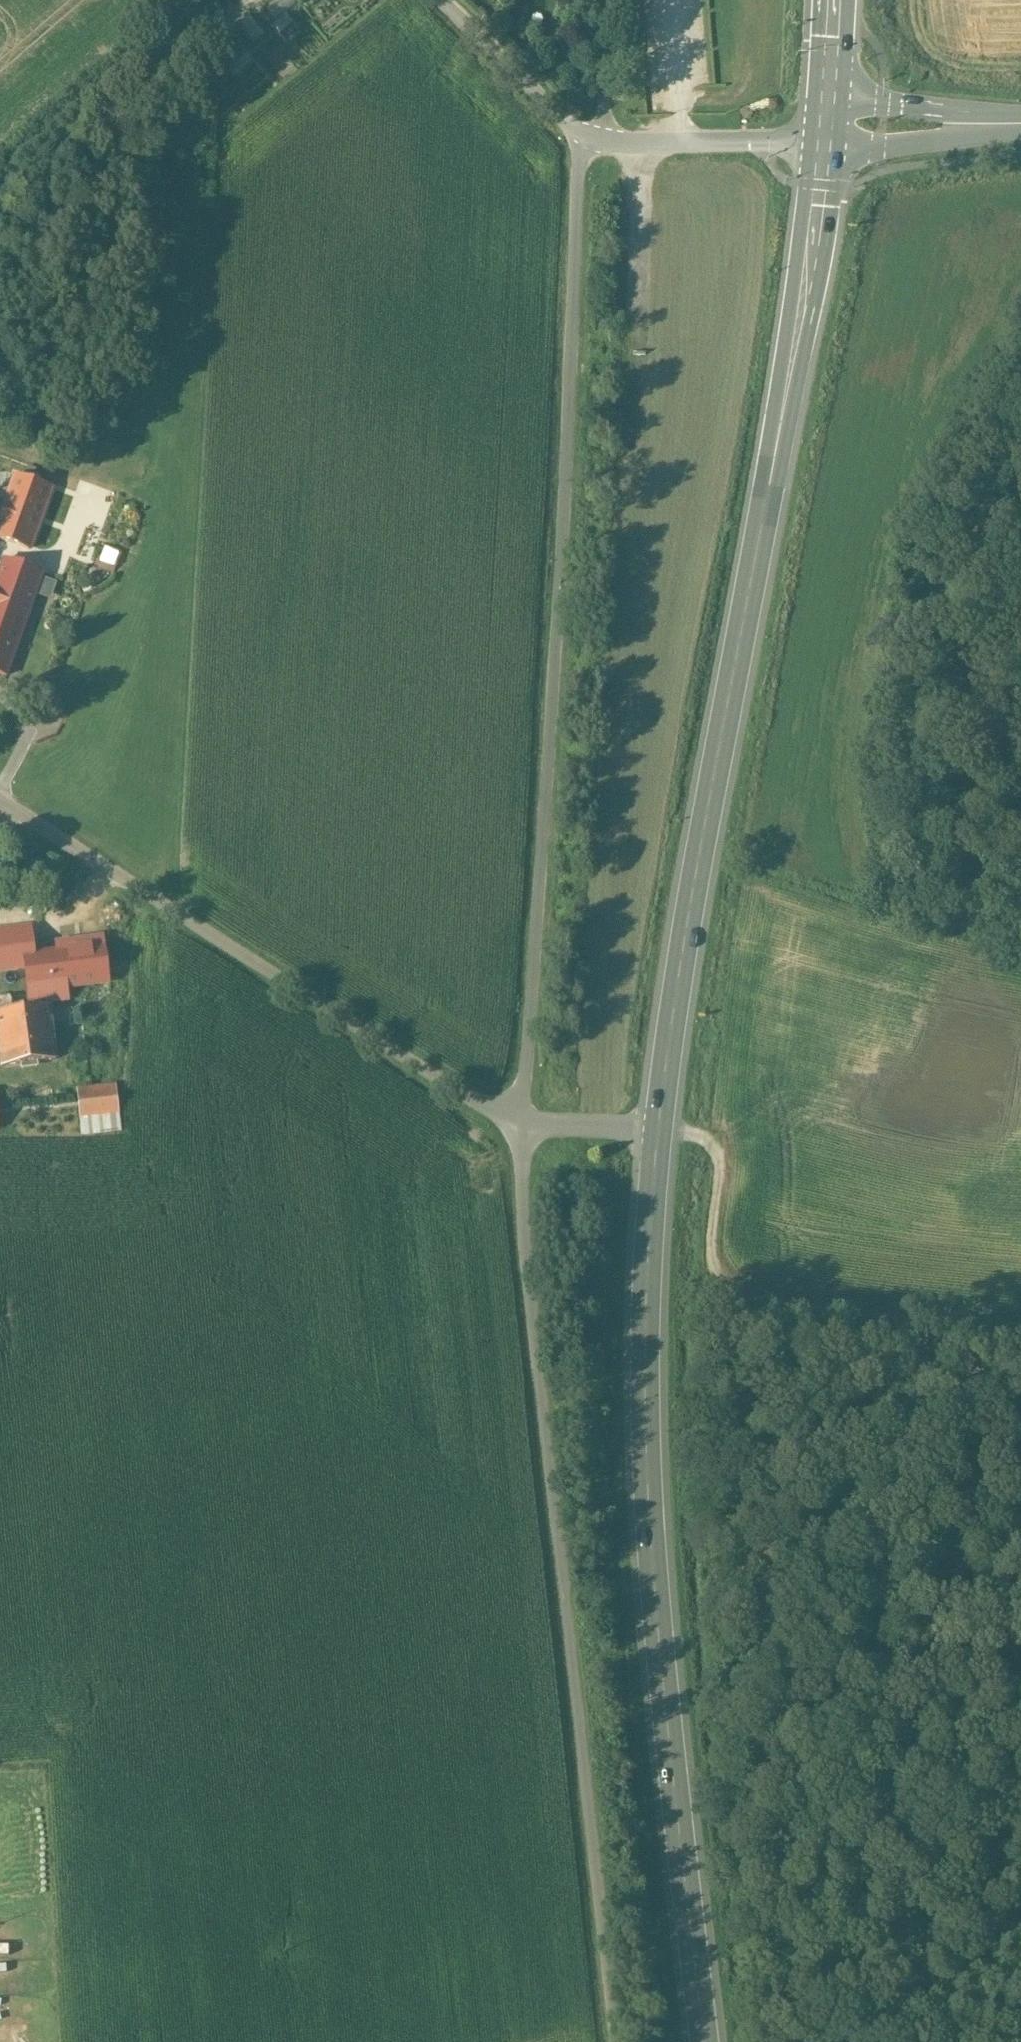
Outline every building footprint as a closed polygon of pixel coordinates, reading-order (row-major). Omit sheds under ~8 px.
[(278,19),(302,1),(301,0),(275,0),(268,6),(278,19)] [(16,476),(0,520),(0,538),(28,548),(50,488),(16,476)] [(6,676),(43,573),(4,559),(0,570),(0,674),(6,676)] [(0,933),(0,971),(26,967),(25,956),(33,955),(30,929),(0,933)] [(107,983),(102,939),(58,944),(59,952),(33,955),(25,956),(26,967),(31,1004),(67,1000),(65,988),(107,983)] [(0,998),(0,1051),(2,1066),(55,1060),(49,1008),(12,1013),(10,996),(0,998)] [(116,1085),(77,1089),(81,1119),(119,1115),(116,1085)] [(119,1115),(81,1119),(82,1135),(121,1131),(119,1115)]
